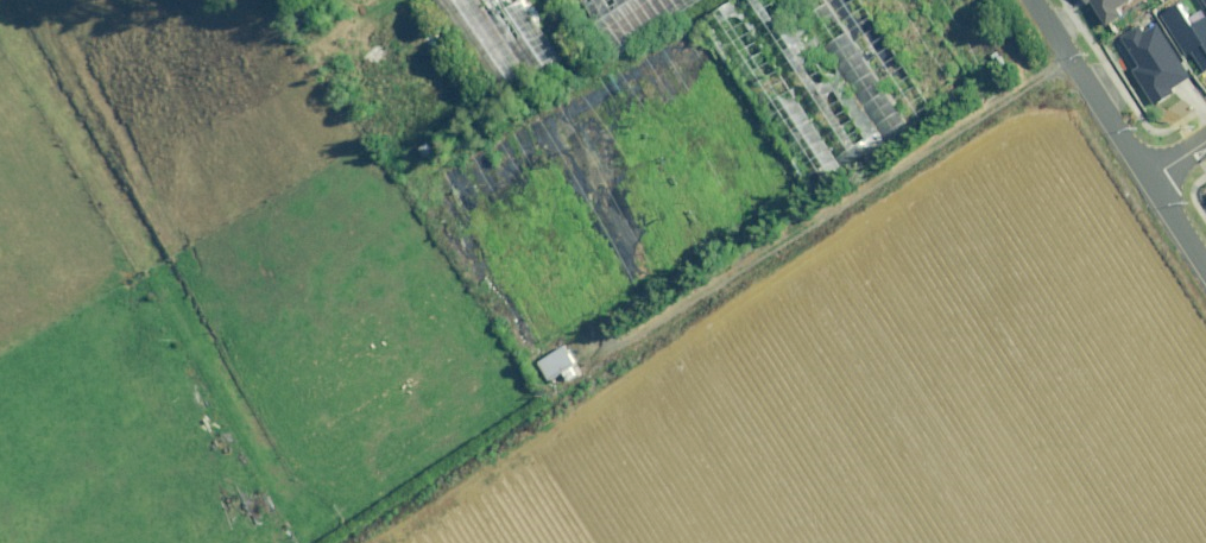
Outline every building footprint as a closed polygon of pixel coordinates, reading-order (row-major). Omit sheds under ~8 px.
[(616,53),(698,0),(581,0),(616,53)] [(695,26),(811,200),(913,131),(939,114),(863,0),(734,0),(695,26)] [(1086,3),(1090,1),(1105,23),(1119,14),(1115,8),(1127,0),(1084,0),(1086,3)] [(1195,0),(1185,0),(1161,16),(1188,55),(1191,52),(1205,73),(1205,16),(1195,0)] [(1192,76),(1158,25),(1144,35),(1137,26),(1119,38),(1140,69),(1135,73),(1156,105),(1176,92),(1173,88),(1192,76)] [(580,373),(565,347),(539,362),(550,380),(564,372),(568,380),(580,373)]
